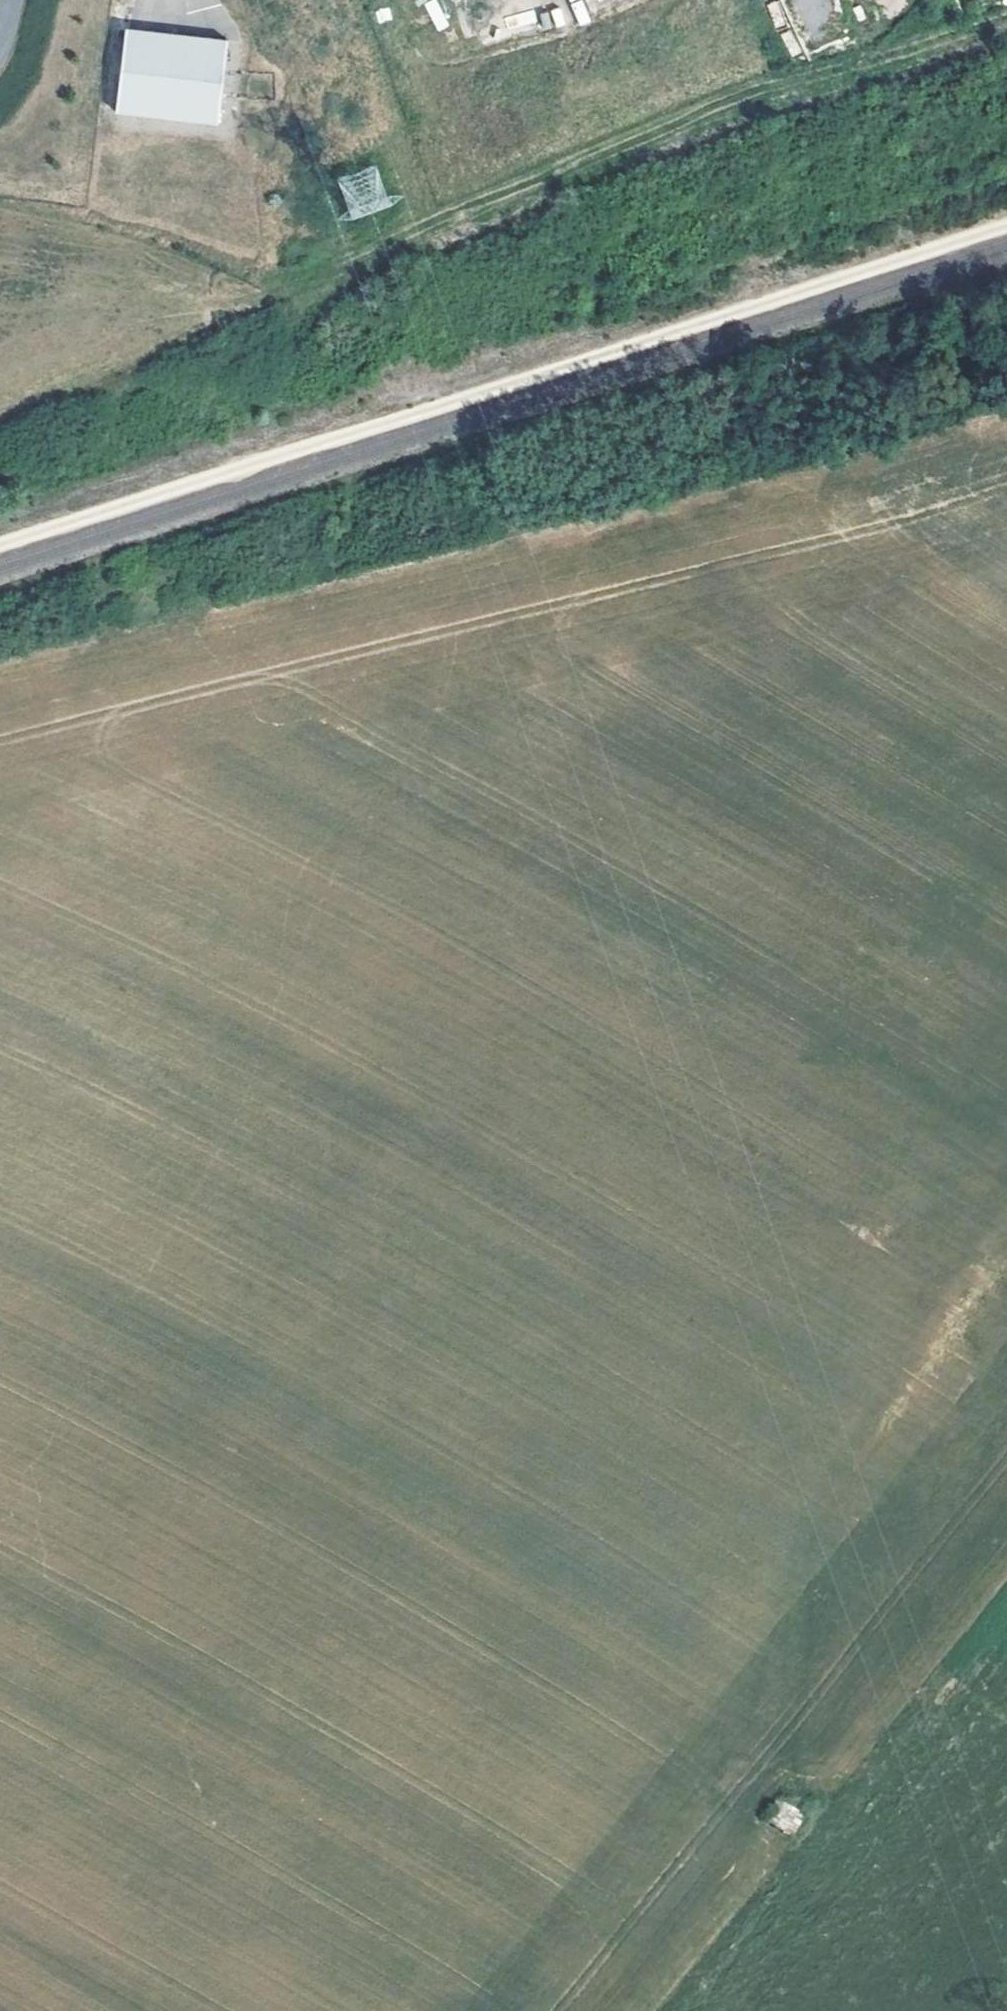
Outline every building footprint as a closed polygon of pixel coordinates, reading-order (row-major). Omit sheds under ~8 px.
[(789,56),(800,52),(794,30),(782,33),(789,56)] [(125,37),(115,120),(216,132),(226,49),(125,37)] [(374,164),(336,180),(353,220),(390,204),(374,164)]
